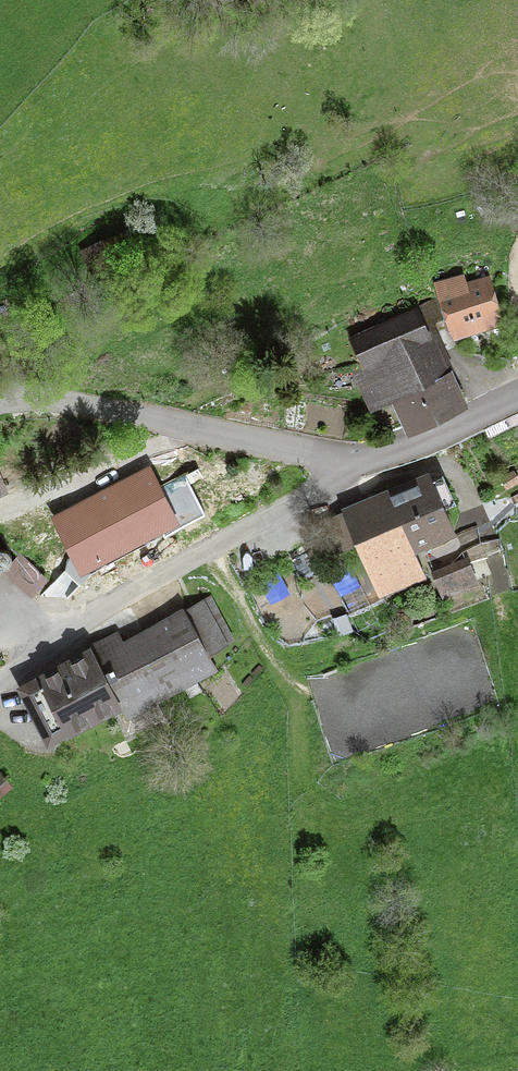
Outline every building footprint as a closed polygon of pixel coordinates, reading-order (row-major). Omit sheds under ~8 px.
[(134,252),(125,232),(89,249),(98,268),(134,252)] [(466,282),(464,275),(433,283),(448,331),(455,342),(506,325),(490,276),(466,282)] [(410,308),(411,311),(347,339),(360,365),(350,371),(370,413),(391,406),(407,440),(470,410),(452,372),(447,374),(432,340),(425,325),(439,319),(432,301),(410,308)] [(95,555),(99,562),(164,527),(135,472),(70,508),(75,518),(54,527),(65,549),(78,542),(87,559),(95,555)] [(0,474),(0,498),(9,494),(0,474)] [(433,483),(429,474),(323,520),(335,548),(353,540),(379,600),(426,580),(415,556),(456,539),(443,508),(453,504),(442,479),(433,483)] [(32,599),(48,581),(20,556),(4,574),(32,599)] [(478,585),(468,558),(430,574),(439,593),(444,598),(478,585)] [(123,643),(118,632),(88,646),(89,650),(90,650),(123,713),(128,721),(218,672),(210,659),(235,641),(211,596),(184,611),(183,609),(123,643)] [(16,690),(47,750),(67,740),(68,742),(123,713),(90,650),(89,650),(16,690)] [(2,773),(0,774),(0,798),(13,789),(2,773)]
